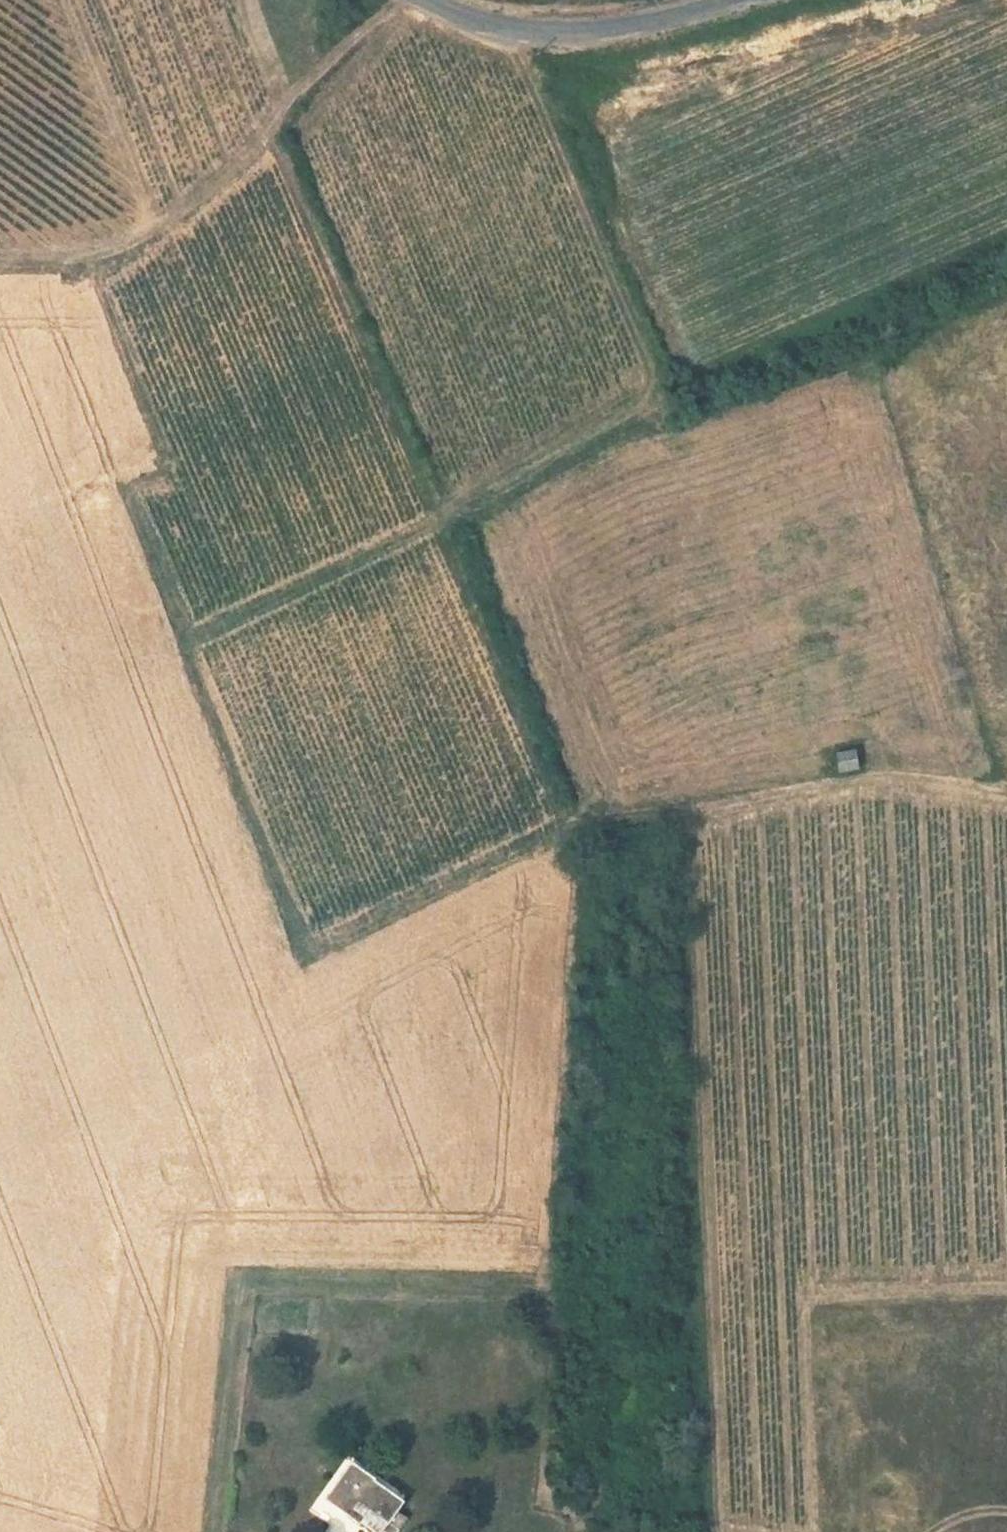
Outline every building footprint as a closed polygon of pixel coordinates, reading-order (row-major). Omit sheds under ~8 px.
[(845,777),(859,773),(857,760),(854,753),(845,755),(841,756),(845,777)] [(329,1501),(375,1531),(399,1531),(406,1520),(396,1512),(402,1502),(351,1468),(329,1501)]
